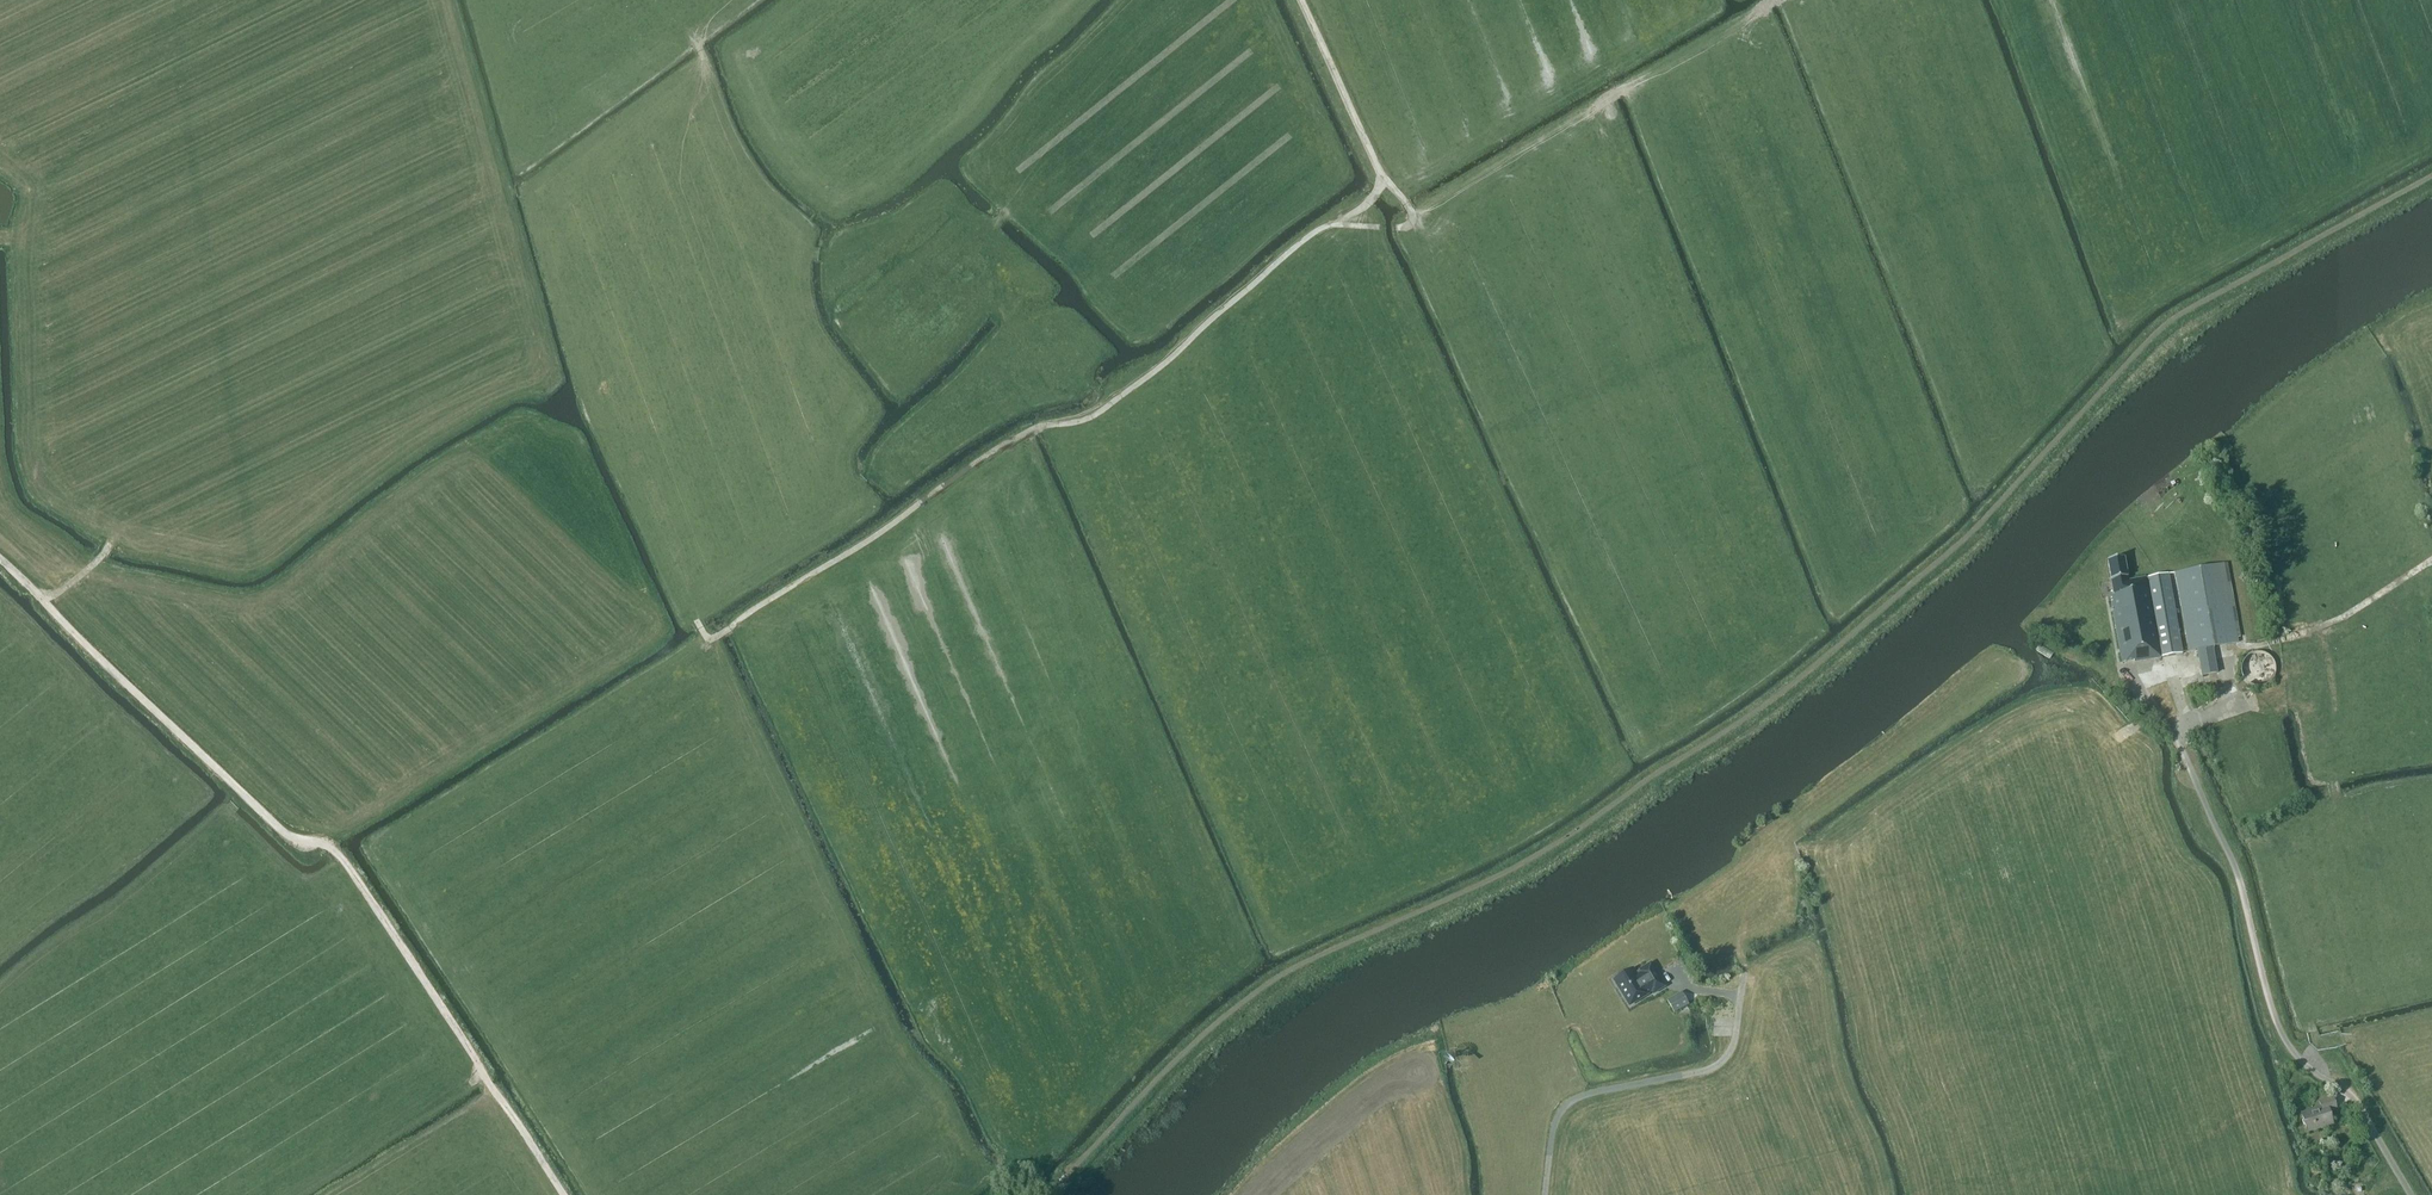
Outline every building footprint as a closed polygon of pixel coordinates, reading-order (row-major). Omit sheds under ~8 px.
[(2110,596),(2122,662),(2133,660),(2134,662),(2182,654),(2169,574),(2128,581),(2124,558),(2108,561),(2114,595),(2110,596)] [(2189,651),(2197,650),(2202,675),(2217,673),(2213,647),(2238,643),(2224,564),(2176,572),(2186,636),(2189,651)] [(1665,987),(1651,963),(1639,970),(1639,971),(1635,974),(1632,968),(1613,980),(1629,1006),(1648,995),(1647,994),(1652,991),(1653,994),(1665,987)] [(1688,1005),(1683,994),(1668,1002),(1674,1013),(1688,1005)] [(2328,1112),(2336,1109),(2333,1097),(2319,1101),(2321,1108),(2302,1115),(2308,1132),(2332,1124),(2328,1112)]
